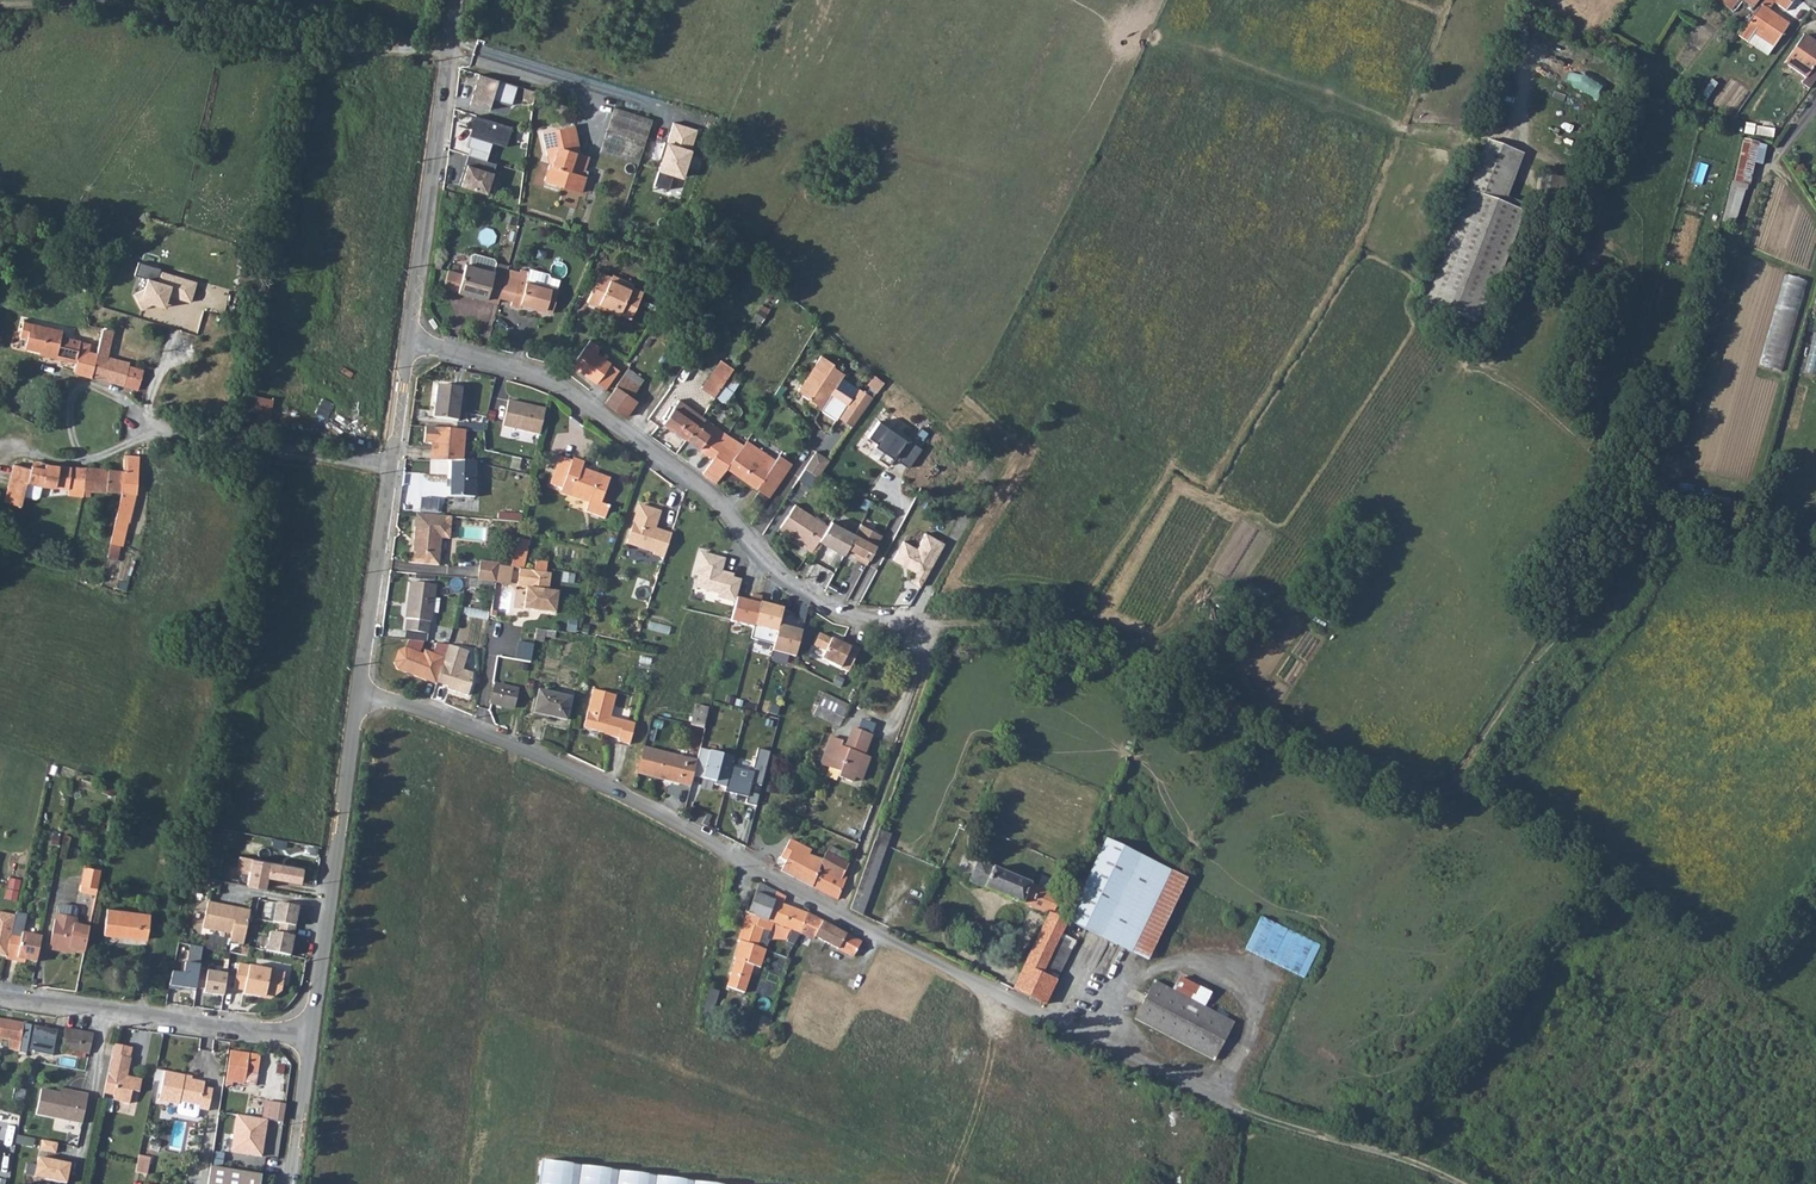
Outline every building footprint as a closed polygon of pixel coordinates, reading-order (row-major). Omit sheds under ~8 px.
[(1731,11),(1733,8),(1738,0),(1717,0),(1731,11)] [(1739,12),(1745,3),(1741,0),(1738,0),(1733,8),(1739,12)] [(1760,33),(1758,37),(1772,47),(1787,24),(1767,11),(1773,2),(1785,11),(1793,0),(1763,0),(1761,3),(1747,24),(1760,33)] [(1809,89),(1815,79),(1815,71),(1812,68),(1815,61),(1815,44),(1802,35),(1784,63),(1805,78),(1801,83),(1809,89)] [(479,74),(470,104),(488,110),(492,99),(511,105),(517,86),(479,74)] [(599,152),(638,164),(651,119),(613,108),(599,152)] [(470,148),(468,155),(484,160),(490,142),(505,147),(511,126),(475,115),(466,147),(470,148)] [(663,156),(654,185),(668,189),(673,174),(682,177),(697,129),(673,122),(667,143),(664,142),(660,155),(663,156)] [(541,131),(546,153),(554,156),(552,164),(549,164),(544,181),(582,192),(582,189),(587,175),(583,174),(589,156),(580,153),(572,123),(541,131)] [(1742,138),(1726,220),(1740,223),(1752,162),(1764,164),(1768,143),(1742,138)] [(1481,150),(1510,161),(1513,153),(1484,141),(1481,150)] [(1481,150),(1465,192),(1494,203),(1510,161),(1481,150)] [(468,155),(459,185),(486,194),(496,164),(484,160),(468,155)] [(587,175),(582,189),(591,192),(597,174),(589,171),(587,175)] [(1465,192),(1422,303),(1478,325),(1521,213),(1494,203),(1465,192)] [(1540,192),(1538,201),(1564,207),(1566,198),(1540,192)] [(511,220),(520,223),(521,219),(522,214),(514,212),(511,220)] [(463,274),(458,292),(498,303),(500,297),(507,269),(508,267),(495,263),(494,260),(475,254),(471,256),(469,264),(466,264),(463,274)] [(500,297),(512,301),(520,272),(507,269),(500,297)] [(512,301),(511,305),(519,307),(520,304),(552,313),(558,289),(549,287),(551,278),(549,274),(530,269),(529,272),(520,270),(520,272),(512,301)] [(134,295),(142,310),(153,304),(165,308),(168,296),(190,303),(197,283),(160,271),(157,281),(148,279),(145,289),(134,295)] [(454,290),(458,292),(463,274),(449,271),(444,288),(454,290)] [(587,302),(597,307),(599,304),(620,313),(631,318),(642,292),(632,287),(610,278),(600,273),(587,302)] [(1762,365),(1784,371),(1807,279),(1785,273),(1762,365)] [(610,278),(632,287),(633,284),(612,274),(610,278)] [(597,307),(618,316),(620,313),(599,304),(597,307)] [(756,318),(761,322),(768,312),(763,308),(756,318)] [(74,373),(92,378),(97,355),(88,353),(90,345),(80,342),(80,341),(61,337),(62,331),(23,322),(20,337),(27,339),(25,349),(51,355),(50,358),(75,363),(73,372),(74,373)] [(92,378),(138,391),(143,371),(129,367),(130,363),(107,357),(113,331),(103,329),(101,338),(92,378)] [(130,353),(138,356),(144,337),(139,336),(140,334),(136,333),(130,353)] [(1815,378),(1815,336),(1805,375),(1815,378)] [(590,340),(572,366),(594,382),(596,382),(605,388),(618,370),(608,364),(609,363),(596,354),(601,346),(590,340)] [(819,355),(796,391),(813,401),(812,404),(835,419),(837,416),(845,402),(830,393),(843,373),(833,366),(832,362),(819,355)] [(623,376),(639,386),(643,379),(628,369),(623,376)] [(712,373),(725,381),(727,377),(715,369),(712,373)] [(701,388),(714,397),(725,381),(712,373),(701,388)] [(875,375),(869,384),(879,390),(885,381),(875,375)] [(605,403),(624,417),(636,400),(631,396),(639,386),(623,376),(616,385),(617,386),(605,403)] [(433,417),(458,419),(461,388),(437,385),(433,417)] [(845,402),(837,416),(852,426),(872,396),(856,386),(845,402)] [(272,420),(275,396),(245,393),(243,417),(272,420)] [(718,406),(728,413),(736,401),(726,395),(718,406)] [(686,439),(696,424),(700,426),(706,419),(701,416),(679,400),(672,409),(670,407),(662,417),(665,419),(663,422),(686,439)] [(540,435),(546,409),(508,401),(502,427),(540,435)] [(908,473),(924,442),(877,417),(860,447),(908,473)] [(686,439),(713,457),(703,472),(710,478),(716,483),(727,467),(743,445),(736,440),(713,424),(706,419),(700,426),(696,424),(686,439)] [(456,429),(425,427),(424,442),(435,443),(433,460),(451,461),(463,461),(466,430),(463,430),(456,429)] [(736,440),(743,445),(746,441),(742,439),(739,436),(736,440)] [(727,467),(769,496),(782,477),(792,463),(779,454),(776,459),(746,440),(746,441),(743,445),(727,467)] [(805,467),(818,476),(829,459),(816,450),(805,467)] [(110,471),(124,472),(126,472),(128,457),(124,456),(123,459),(110,459),(110,471)] [(560,456),(551,483),(562,488),(562,490),(571,493),(571,494),(588,500),(585,510),(605,517),(609,505),(601,502),(609,478),(581,468),(583,463),(572,459),(572,460),(560,456)] [(127,522),(130,523),(137,494),(140,457),(132,457),(128,457),(126,472),(124,472),(122,493),(121,495),(115,519),(111,536),(110,543),(122,546),(127,522)] [(463,461),(451,461),(450,497),(474,497),(475,461),(463,461)] [(44,485),(68,488),(68,494),(83,496),(84,492),(86,468),(61,466),(46,465),(45,469),(32,467),(32,470),(14,467),(9,506),(26,508),(28,497),(39,499),(42,497),(44,485)] [(83,496),(90,496),(91,491),(122,493),(124,472),(110,471),(86,468),(84,492),(83,496)] [(818,539),(827,526),(793,504),(778,527),(805,544),(804,548),(811,552),(818,539)] [(660,512),(639,505),(626,543),(653,553),(652,554),(663,558),(671,535),(660,531),(659,534),(653,532),(660,512)] [(521,521),(523,514),(501,511),(499,518),(521,521)] [(451,516),(416,513),(411,562),(438,565),(441,538),(449,539),(451,516)] [(846,551),(855,534),(831,519),(827,526),(818,539),(823,543),(825,544),(844,555),(846,551)] [(846,551),(859,558),(859,560),(867,565),(882,535),(861,524),(855,534),(846,551)] [(916,549),(902,541),(892,560),(915,573),(910,582),(918,587),(923,580),(943,544),(925,533),(916,549)] [(519,568),(522,569),(529,541),(517,538),(510,567),(519,568)] [(715,600),(735,605),(737,598),(742,581),(733,578),(734,575),(723,571),(725,558),(700,552),(693,575),(698,576),(695,589),(717,595),(715,600)] [(480,562),(478,580),(495,582),(497,565),(498,564),(480,562)] [(522,569),(519,568),(517,586),(526,587),(523,608),(555,613),(558,592),(548,590),(551,572),(522,569)] [(405,630),(427,634),(429,621),(431,621),(432,612),(434,597),(435,586),(410,582),(406,618),(407,618),(405,630)] [(450,594),(457,595),(460,584),(452,582),(450,594)] [(755,626),(761,603),(737,598),(735,605),(730,621),(755,626)] [(785,609),(761,603),(755,626),(778,633),(780,626),(785,609)] [(803,631),(780,626),(778,633),(774,649),(797,655),(803,631)] [(534,640),(544,642),(545,637),(549,638),(550,631),(536,629),(534,640)] [(821,633),(815,645),(826,651),(823,659),(849,672),(860,649),(847,642),(842,642),(841,643),(832,638),(832,639),(821,633)] [(447,645),(443,658),(435,685),(465,694),(472,673),(462,670),(467,651),(447,645)] [(396,670),(435,685),(443,658),(424,651),(422,655),(404,648),(398,651),(393,663),(396,670)] [(517,681),(525,683),(528,668),(519,666),(517,681)] [(1162,685),(1170,688),(1173,679),(1166,676),(1162,685)] [(490,704),(513,709),(516,690),(494,684),(490,704)] [(617,741),(628,743),(634,723),(609,716),(615,695),(592,689),(582,727),(608,734),(608,735),(617,738),(617,741)] [(533,713),(565,720),(570,697),(538,691),(533,713)] [(818,705),(843,718),(850,704),(824,693),(818,705)] [(690,724),(703,728),(708,708),(695,705),(690,724)] [(813,714),(839,727),(843,718),(818,705),(817,706),(813,714)] [(643,716),(635,742),(642,744),(650,718),(643,716)] [(831,737),(821,764),(840,772),(838,777),(852,782),(854,778),(858,767),(865,769),(869,759),(864,757),(872,736),(853,729),(845,749),(840,747),(842,742),(831,737)] [(734,756),(700,747),(696,761),(693,775),(715,780),(715,783),(726,786),(732,765),(734,756)] [(693,775),(696,761),(643,748),(637,773),(690,786),(693,775)] [(750,769),(732,765),(726,786),(725,791),(748,796),(746,803),(757,805),(760,794),(750,791),(753,783),(763,785),(772,751),(759,748),(754,767),(750,769)] [(870,759),(869,759),(865,769),(858,767),(854,778),(861,781),(870,759)] [(874,841),(886,845),(890,834),(878,829),(874,841)] [(1076,872),(1087,876),(1105,839),(1106,838),(1095,832),(1077,870),(1076,872)] [(781,856),(786,859),(781,870),(807,883),(837,899),(846,878),(842,875),(847,864),(842,862),(846,855),(829,846),(821,860),(808,855),(810,850),(790,839),(781,856)] [(1080,926),(1125,948),(1164,868),(1105,839),(1087,876),(1083,885),(1097,892),(1080,926)] [(850,909),(862,915),(886,845),(874,841),(850,909)] [(301,869),(237,858),(234,870),(247,872),(244,886),(259,889),(260,880),(264,881),(265,878),(298,884),(301,869)] [(970,881),(974,883),(1048,914),(1013,989),(1043,1004),(1073,940),(1060,934),(1067,920),(1060,917),(1066,899),(978,861),(977,863),(970,881)] [(80,890),(96,894),(99,877),(101,869),(85,865),(80,890)] [(1125,948),(1132,951),(1171,871),(1164,868),(1125,948)] [(5,898),(18,900),(23,879),(10,877),(5,898)] [(743,922),(756,927),(759,918),(766,920),(775,891),(760,882),(754,894),(751,894),(745,913),(746,914),(743,922)] [(1067,920),(1080,926),(1097,892),(1083,885),(1067,920)] [(756,927),(763,929),(769,931),(772,923),(790,929),(789,937),(797,939),(800,933),(807,913),(781,902),(784,896),(775,891),(766,920),(759,918),(756,927)] [(220,932),(225,907),(206,902),(201,928),(220,932)] [(62,951),(63,948),(75,951),(84,953),(86,941),(89,926),(75,923),(76,918),(75,918),(76,910),(75,907),(60,904),(58,906),(56,914),(55,914),(48,948),(62,951)] [(299,907),(277,904),(273,923),(280,925),(278,935),(270,933),(267,953),(291,957),(296,928),(295,927),(299,907)] [(220,932),(230,934),(229,943),(242,946),(248,914),(237,912),(238,909),(225,907),(220,932)] [(103,935),(146,940),(149,915),(107,910),(103,935)] [(800,933),(811,937),(812,935),(837,947),(837,949),(851,956),(860,939),(807,913),(800,933)] [(10,931),(13,917),(0,914),(0,957),(4,958),(10,931)] [(1060,934),(1073,940),(1080,926),(1067,920),(1060,934)] [(736,940),(738,940),(758,947),(760,941),(763,929),(756,927),(743,922),(736,940)] [(4,960),(15,962),(16,958),(35,962),(40,937),(10,931),(4,958),(4,960)] [(738,940),(733,957),(735,957),(724,995),(741,1000),(751,965),(759,966),(764,949),(758,947),(738,940)] [(202,949),(189,947),(186,965),(184,965),(182,975),(171,974),(167,990),(178,992),(178,989),(195,991),(202,949)] [(234,990),(244,992),(244,995),(260,999),(260,997),(271,999),(272,996),(276,997),(282,993),(285,975),(239,965),(234,990)] [(227,975),(206,972),(203,994),(223,997),(227,975)] [(1134,1018),(1213,1059),(1233,1022),(1154,981),(1134,1018)] [(1104,1031),(1115,1008),(1102,1002),(1091,1025),(1104,1031)] [(10,1041),(20,1042),(21,1041),(54,1047),(58,1030),(0,1020),(0,1039),(10,1041)] [(61,1049),(88,1054),(93,1034),(65,1028),(61,1049)] [(10,1041),(8,1050),(27,1053),(27,1051),(53,1055),(54,1047),(21,1041),(20,1042),(10,1041)] [(112,1052),(130,1055),(132,1046),(114,1042),(112,1052)] [(104,1092),(114,1094),(113,1098),(129,1102),(132,1089),(139,1091),(142,1077),(128,1074),(132,1056),(130,1055),(112,1052),(104,1092)] [(225,1086),(232,1087),(233,1082),(244,1084),(246,1073),(257,1074),(259,1056),(229,1052),(227,1072),(225,1086)] [(185,1076),(165,1072),(159,1102),(179,1106),(177,1113),(179,1116),(194,1119),(197,1117),(198,1110),(208,1112),(213,1090),(204,1088),(205,1083),(184,1079),(185,1076)] [(246,1073),(244,1084),(256,1085),(257,1074),(246,1073)] [(36,1114),(81,1124),(88,1095),(78,1092),(77,1097),(60,1093),(41,1089),(36,1114)] [(60,1093),(77,1097),(78,1092),(61,1089),(60,1093)] [(261,1158),(267,1119),(236,1115),(230,1152),(261,1158)] [(43,1138),(41,1149),(57,1152),(59,1141),(43,1138)] [(140,1154),(138,1172),(148,1173),(151,1156),(140,1154)] [(32,1178),(62,1183),(65,1183),(69,1164),(37,1158),(32,1178)] [(538,1183),(706,1183),(541,1161),(538,1183)] [(253,1177),(235,1174),(211,1169),(209,1183),(252,1183),(253,1177)]
